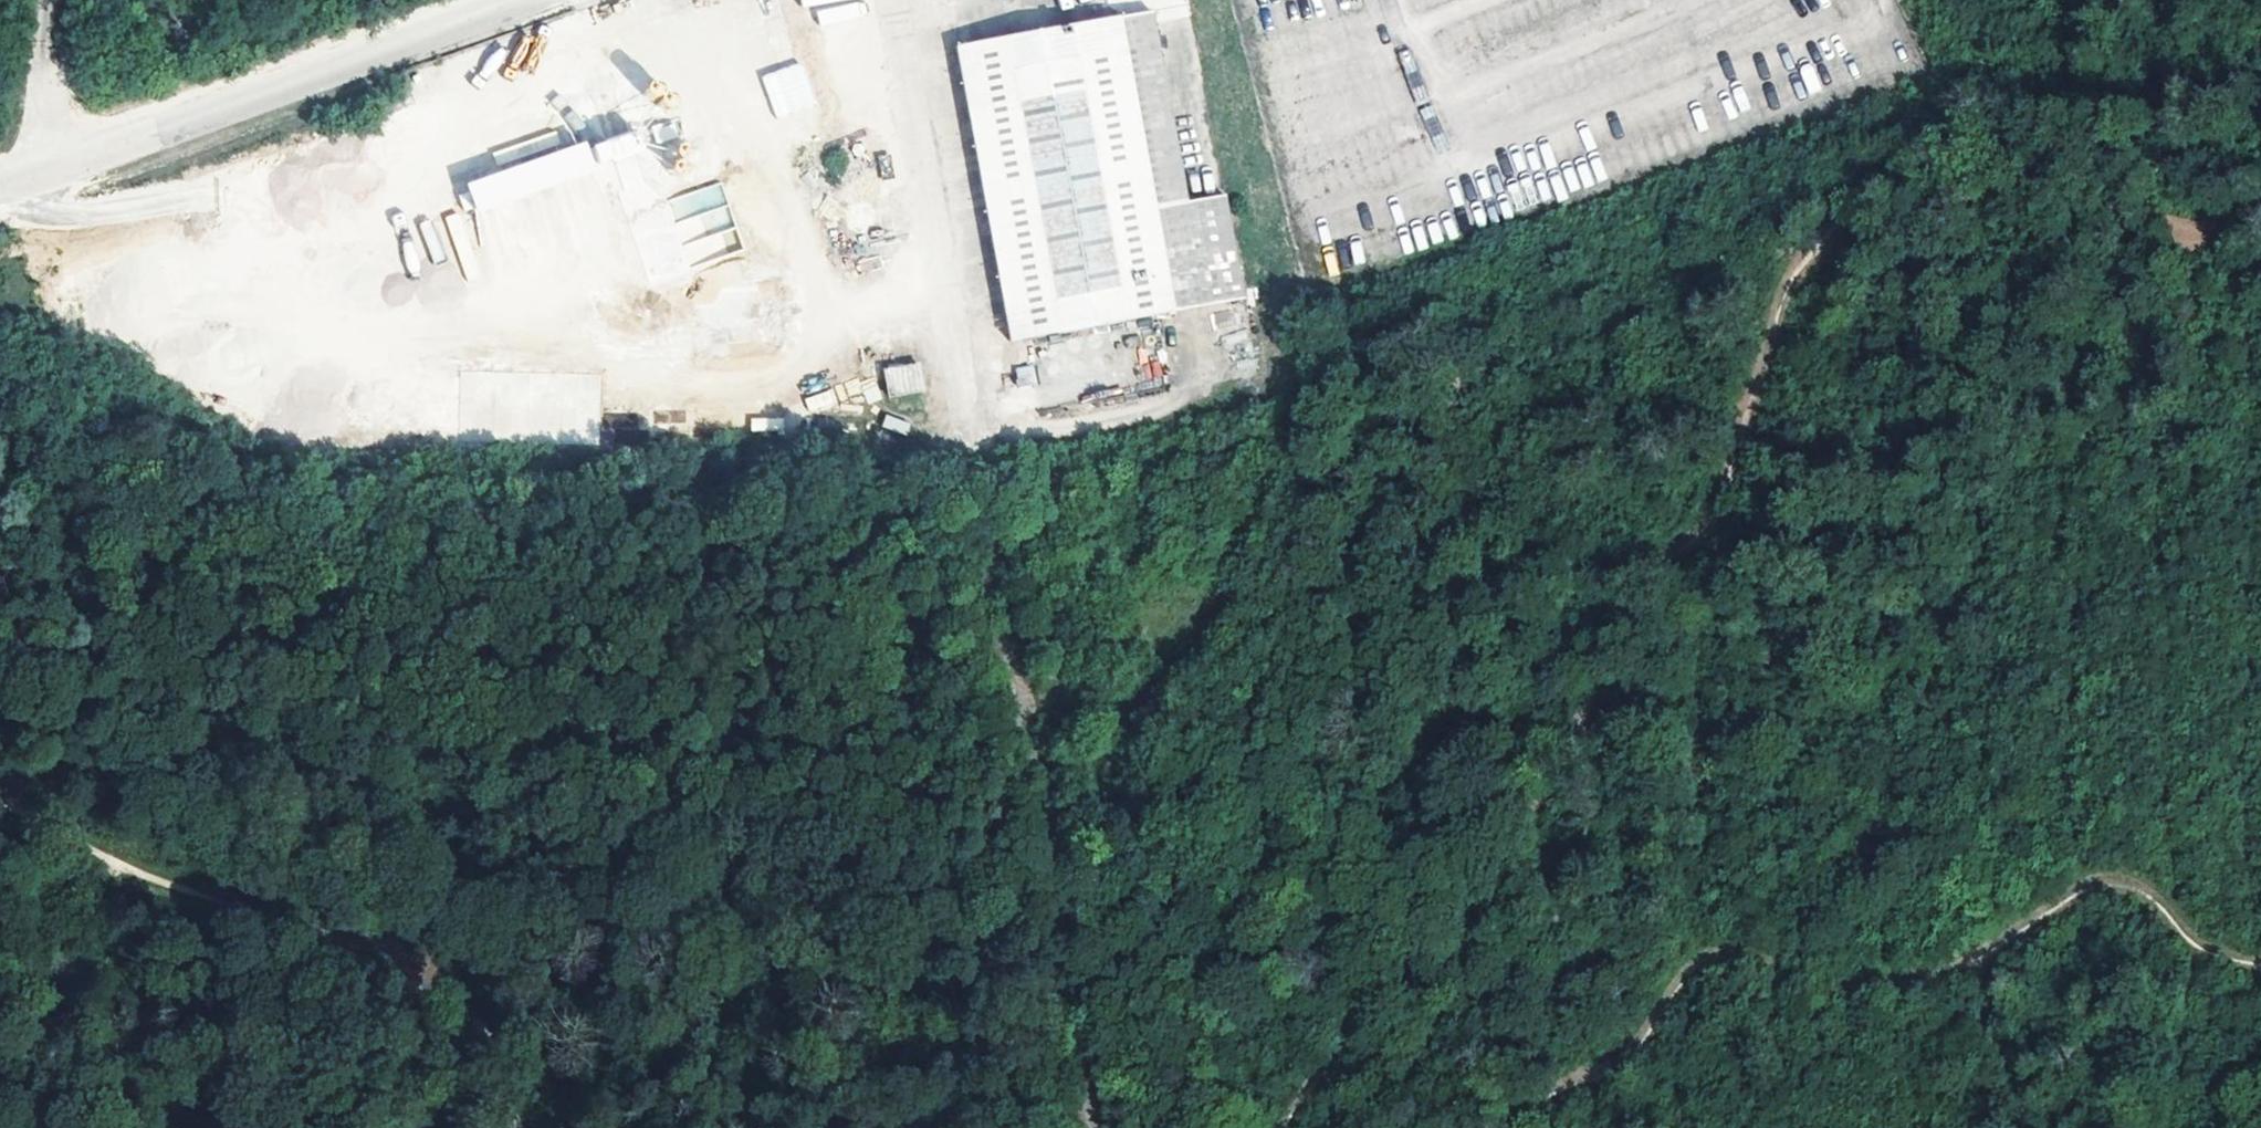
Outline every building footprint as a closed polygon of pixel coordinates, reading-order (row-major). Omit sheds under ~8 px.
[(1151,11),(955,48),(1010,339),(1243,296),(1224,196),(1186,201),(1184,186),(1151,11)] [(599,41),(421,97),(448,184),(474,176),(497,250),(684,192),(666,136),(632,146),(599,41)] [(759,74),(777,119),(815,103),(797,59),(759,74)] [(674,118),(651,126),(656,144),(679,137),(674,118)] [(589,147),(464,175),(489,285),(505,282),(511,308),(553,299),(554,304),(740,263),(723,184),(654,199),(639,131),(588,143),(589,147)] [(1222,180),(1184,186),(1186,201),(1224,196),(1222,180)] [(919,362),(883,367),(888,396),(924,391),(919,362)] [(1013,367),(1016,384),(1036,382),(1033,364),(1013,367)] [(805,395),(809,413),(838,407),(834,390),(805,395)] [(751,418),(751,431),(783,431),(783,418),(751,418)]
